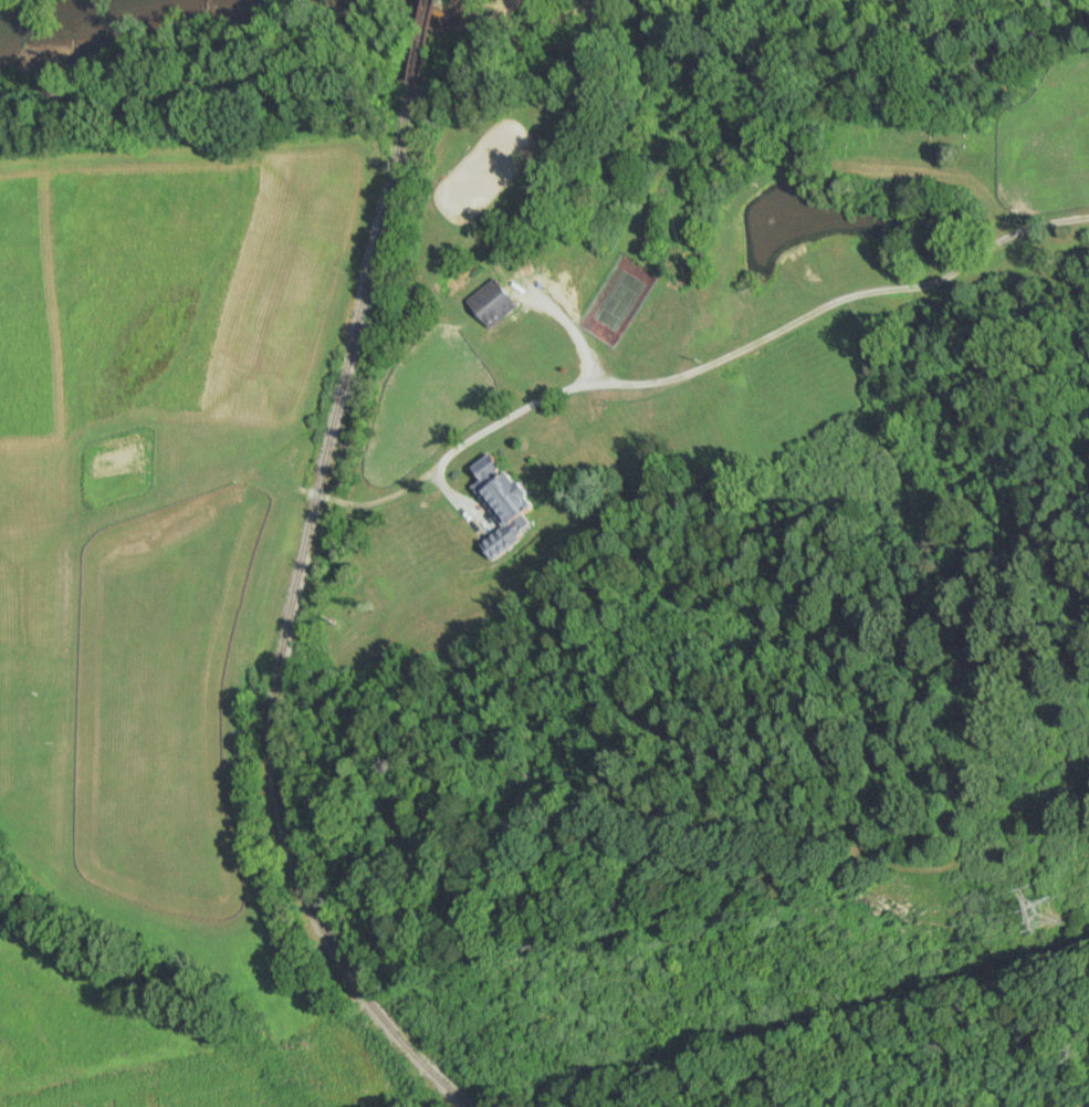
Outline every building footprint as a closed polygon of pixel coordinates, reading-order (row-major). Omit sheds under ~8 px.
[(466,304),(489,329),(516,303),(493,278),(466,304)] [(501,528),(529,509),(490,452),(467,467),(477,481),(471,484),(501,528)]
